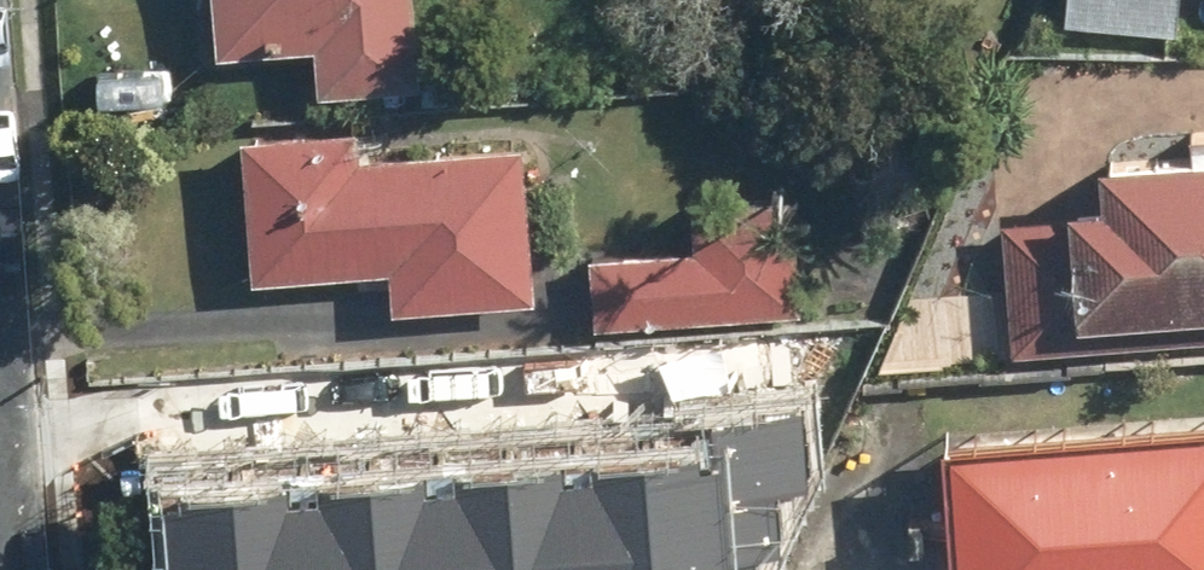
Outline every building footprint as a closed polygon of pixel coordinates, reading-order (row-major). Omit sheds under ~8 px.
[(225,46),(320,40),(324,87),(429,79),(423,0),(221,0),(225,46)] [(1073,20),(1184,31),(1187,0),(1075,0),(1073,20)] [(366,118),(248,128),(260,276),(397,266),(400,306),(544,295),(532,138),(368,151),(366,118)] [(1008,216),(1019,352),(1203,338),(1203,147),(1110,154),(1113,194),(1080,197),(1081,211),(1008,216)] [(700,245),(596,252),(602,325),(809,309),(800,192),(696,200),(700,245)] [(666,350),(544,359),(553,464),(674,454),(666,350)] [(954,430),(964,569),(1203,569),(1203,414),(954,430)] [(264,491),(270,569),(665,569),(659,490),(630,492),(627,463),(485,474),(481,422),(396,428),(400,481),(264,491)]
